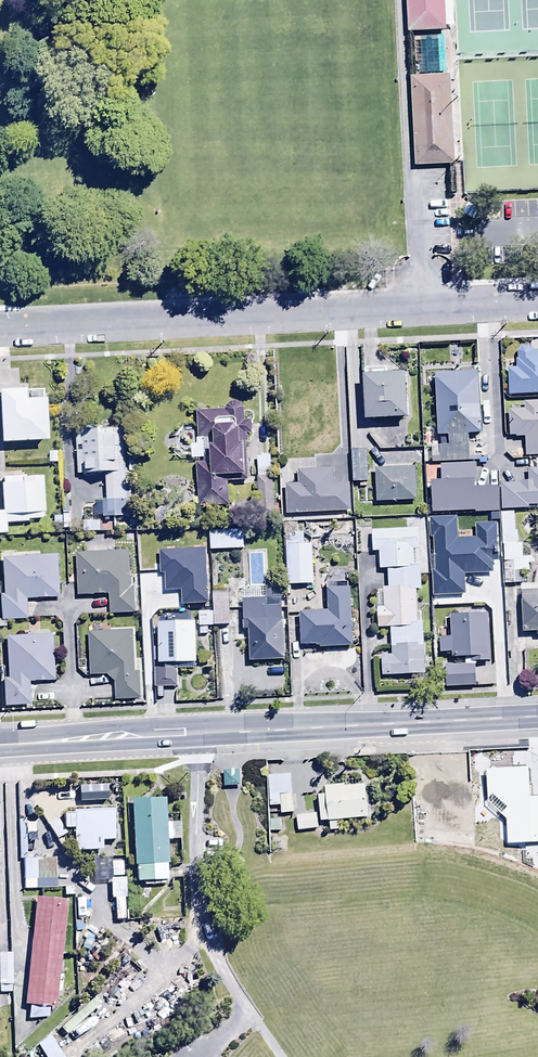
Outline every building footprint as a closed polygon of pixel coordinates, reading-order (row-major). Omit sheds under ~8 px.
[(409,31),(450,29),(448,0),(408,0),(409,31)] [(450,73),(410,74),(414,161),(454,160),(450,73)] [(508,397),(537,396),(537,355),(532,355),(528,350),(521,350),(517,353),(516,369),(507,369),(508,397)] [(362,380),(364,425),(405,423),(403,378),(386,379),(386,372),(364,373),(364,380),(362,380)] [(478,435),(477,376),(434,376),(435,440),(440,439),(440,449),(423,449),(423,464),(469,464),(469,436),(478,435)] [(525,459),(537,459),(537,404),(511,405),(511,412),(508,412),(509,439),(524,439),(525,459)] [(225,413),(197,413),(197,447),(191,448),(192,462),(204,461),(204,467),(197,467),(200,510),(229,508),(228,487),(248,486),(247,443),(248,443),(249,437),(251,437),(252,423),(244,423),(244,411),(241,407),(237,405),(230,407),(225,413)] [(106,477),(107,515),(129,515),(126,431),(76,432),(78,477),(106,477)] [(351,452),(353,485),(368,484),(366,451),(351,452)] [(501,512),(529,512),(529,509),(537,509),(537,462),(535,462),(535,471),(527,470),(527,485),(501,486),(501,512)] [(432,484),(433,515),(499,514),(499,491),(473,491),(473,468),(438,468),(438,484),(432,484)] [(376,471),(377,504),(416,503),(415,470),(376,471)] [(285,486),(286,516),(351,513),(350,486),(335,487),(334,471),(298,472),(298,486),(285,486)] [(7,536),(6,525),(27,524),(27,522),(45,522),(43,478),(3,479),(3,487),(0,487),(2,511),(0,511),(0,536),(7,536)] [(514,514),(501,515),(504,586),(521,585),(521,574),(529,574),(528,567),(534,567),(533,557),(522,558),(521,545),(515,546),(514,514)] [(413,571),(413,566),(413,553),(420,553),(420,532),(372,532),(372,554),(379,554),(379,572),(388,572),(413,571)] [(166,554),(165,533),(139,534),(140,556),(166,554)] [(165,533),(166,554),(173,554),(172,533),(165,533)] [(209,534),(209,553),(245,552),(244,534),(209,534)] [(314,585),(312,546),(304,547),(303,536),(291,536),(292,547),(285,548),(287,587),(291,586),(292,601),(312,600),(312,585),(314,585)] [(437,549),(439,580),(463,579),(462,548),(437,549)] [(130,552),(76,555),(78,599),(109,597),(110,615),(139,614),(138,577),(131,577),(130,552)] [(1,622),(26,621),(25,600),(61,599),(59,557),(1,559),(2,594),(0,594),(0,602),(1,622)] [(414,590),(420,590),(420,566),(413,566),(413,571),(388,572),(388,590),(414,590)] [(520,588),(522,636),(537,635),(537,638),(537,571),(536,571),(533,587),(520,588)] [(159,589),(159,605),(183,605),(183,586),(168,586),(168,589),(159,589)] [(424,624),(417,624),(416,590),(414,590),(388,590),(377,590),(377,631),(391,631),(391,657),(382,657),(382,679),(424,679),(424,624)] [(318,647),(318,649),(353,649),(352,591),(327,591),(328,613),(300,614),(300,648),(318,647)] [(214,628),(225,627),(225,633),(236,633),(236,610),(230,610),(230,592),(213,592),(213,613),(214,628)] [(250,663),(286,662),(285,599),(242,600),(243,632),(249,632),(250,663)] [(199,613),(199,629),(214,629),(214,628),(213,613),(199,613)] [(491,616),(451,618),(452,661),(472,660),(472,665),(493,664),(491,616)] [(163,626),(158,626),(159,666),(197,665),(196,625),(173,626),(173,623),(163,623),(163,626)] [(24,638),(5,639),(7,680),(2,680),(3,708),(29,707),(28,685),(54,684),(52,632),(23,633),(24,638)] [(133,632),(87,635),(91,678),(108,678),(115,684),(117,704),(143,702),(140,658),(135,658),(133,632)] [(155,670),(155,690),(177,689),(177,670),(155,670)] [(224,771),(224,788),(240,788),(240,771),(224,771)] [(281,778),(269,778),(269,808),(280,808),(281,816),(293,816),(292,777),(288,777),(288,774),(281,775),(281,778)] [(519,807),(518,777),(485,777),(485,784),(476,784),(477,820),(505,820),(505,808),(519,807)] [(341,824),(369,822),(366,787),(325,789),(326,797),(320,798),(321,824),(330,824),(331,833),(341,833),(341,824)] [(169,866),(165,802),(132,804),(136,884),(145,883),(145,887),(168,886),(167,866),(169,866)] [(74,853),(103,852),(103,844),(114,844),(114,810),(90,810),(90,812),(73,812),(73,814),(64,815),(64,833),(74,833),(74,853)] [(297,817),(297,832),(317,831),(316,816),(297,817)] [(348,848),(347,863),(364,864),(365,849),(348,848)] [(58,860),(24,860),(24,890),(59,889),(58,860)] [(286,875),(287,863),(275,863),(274,875),(286,875)] [(315,867),(319,881),(332,878),(329,866),(324,867),(324,865),(315,867)] [(54,1009),(68,901),(35,899),(25,1007),(29,1008),(28,1021),(48,1020),(49,1009),(54,1009)] [(12,955),(0,956),(0,995),(12,995),(12,955)] [(50,1038),(38,1046),(44,1056),(62,1056),(50,1038)]
